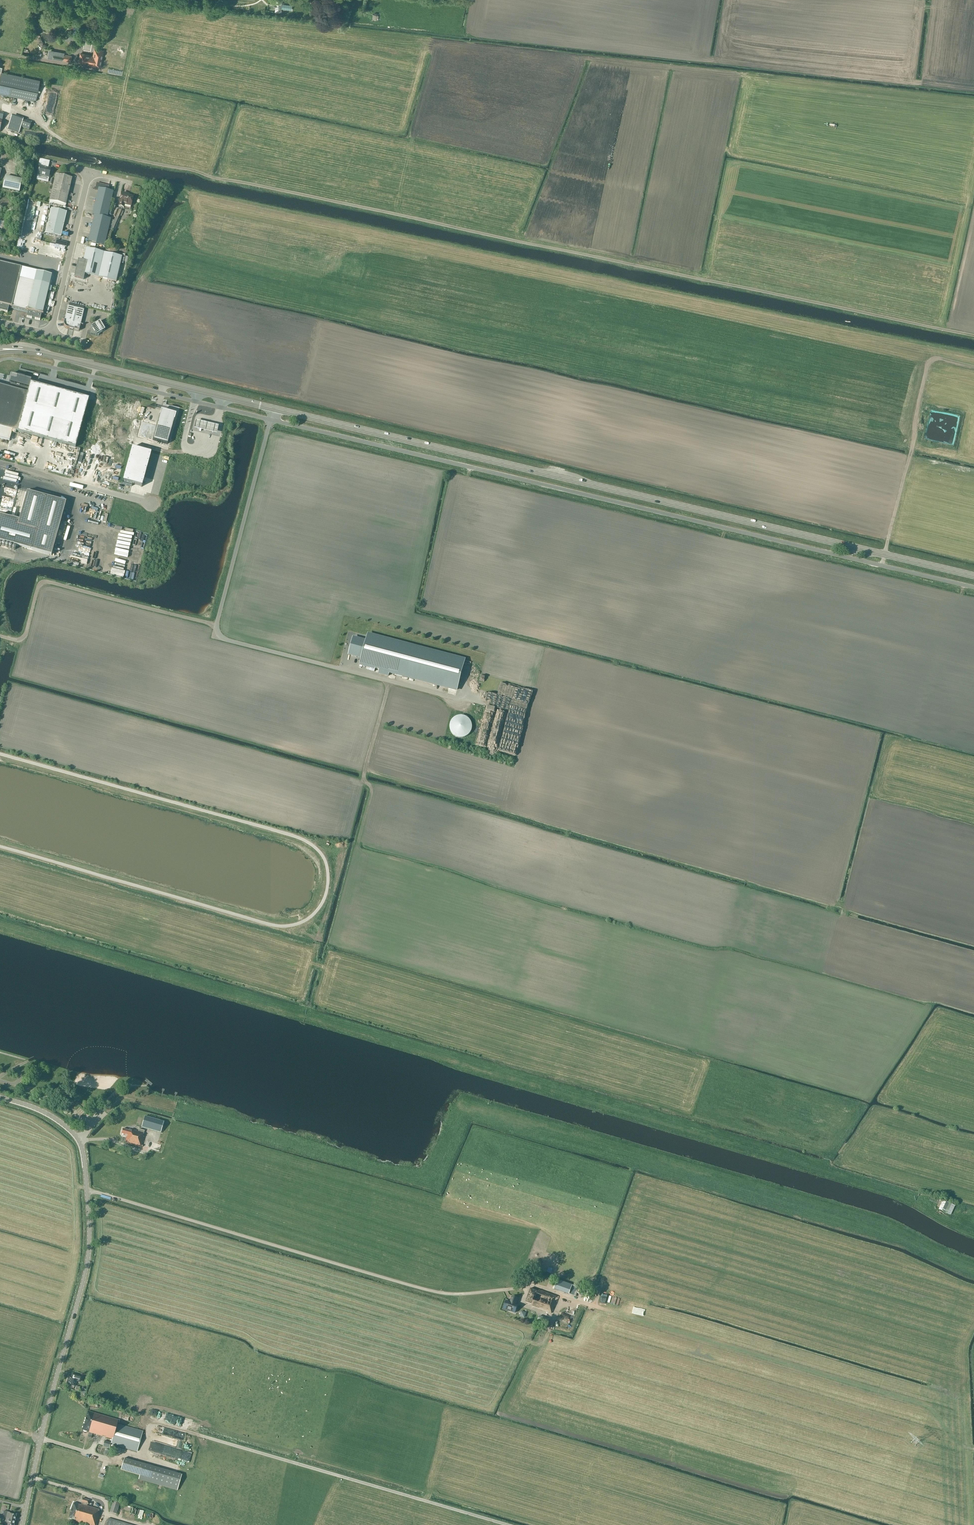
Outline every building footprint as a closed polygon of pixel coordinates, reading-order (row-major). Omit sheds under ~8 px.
[(103,51),(94,49),(93,56),(80,54),(79,62),(94,65),(94,66),(100,67),(102,58),(103,52),(103,51)] [(49,52),(48,58),(70,62),(71,56),(65,55),(63,55),(63,53),(51,51),(51,52),(49,52)] [(40,81),(1,72),(0,76),(0,93),(35,101),(40,81)] [(29,130),(32,122),(23,119),(21,127),(29,130)] [(13,125),(11,124),(7,123),(5,129),(12,131),(18,132),(20,125),(13,124),(13,125)] [(45,135),(43,141),(55,144),(57,138),(45,135)] [(49,177),(51,169),(48,168),(49,165),(39,163),(38,166),(40,167),(38,174),(49,177)] [(66,205),(72,178),(56,175),(50,201),(66,205)] [(6,176),(3,189),(19,192),(21,180),(6,176)] [(109,210),(111,201),(113,192),(108,191),(109,186),(102,185),(97,183),(95,190),(97,191),(98,191),(94,206),(109,210)] [(131,206),(133,197),(121,194),(119,203),(120,203),(119,206),(124,207),(124,204),(131,206)] [(109,228),(111,220),(107,219),(109,210),(94,206),(92,215),(94,216),(92,224),(109,228)] [(46,233),(61,237),(66,212),(52,209),(46,233)] [(119,219),(122,211),(117,209),(114,217),(119,219)] [(104,246),(107,237),(109,228),(92,224),(88,242),(104,246)] [(85,274),(116,282),(122,257),(86,249),(83,261),(80,273),(85,274)] [(84,278),(85,274),(80,273),(83,261),(80,260),(78,261),(75,276),(76,277),(83,279),(84,278)] [(0,263),(0,311),(8,312),(9,308),(28,312),(27,317),(40,320),(42,314),(49,284),(19,277),(21,268),(0,263)] [(79,331),(84,310),(67,306),(64,322),(63,324),(64,326),(65,328),(67,328),(79,331)] [(99,333),(105,330),(99,321),(92,326),(90,334),(98,336),(99,333)] [(9,441),(12,430),(75,448),(88,399),(30,383),(31,379),(11,374),(9,382),(10,383),(9,388),(0,385),(0,439),(9,441)] [(161,411),(153,440),(167,444),(176,414),(175,414),(175,415),(161,411)] [(195,420),(193,428),(215,433),(217,425),(195,420)] [(131,447),(122,484),(132,486),(132,484),(142,487),(151,453),(131,447)] [(51,555),(65,502),(27,492),(19,521),(0,515),(0,541),(51,555)] [(352,637),(348,655),(361,659),(359,664),(379,670),(378,673),(389,676),(390,672),(457,690),(465,659),(367,633),(366,640),(352,637)] [(142,1127),(157,1131),(161,1133),(164,1122),(145,1116),(142,1127)] [(129,1131),(122,1129),(121,1134),(127,1135),(125,1143),(141,1147),(144,1137),(143,1137),(144,1131),(139,1129),(138,1132),(129,1129),(129,1131)] [(958,1206),(943,1201),(939,1200),(935,1210),(951,1216),(954,1210),(956,1211),(958,1206)] [(609,1275),(621,1277),(622,1271),(610,1269),(609,1275)] [(635,1276),(634,1279),(631,1278),(631,1282),(643,1284),(645,1277),(638,1276),(638,1277),(635,1276)] [(607,1289),(621,1290),(621,1280),(607,1280),(607,1289)] [(573,1286),(558,1281),(555,1290),(570,1295),(573,1286)] [(539,1291),(531,1289),(526,1302),(533,1305),(533,1306),(546,1312),(551,1313),(552,1314),(556,1301),(555,1300),(556,1296),(539,1289),(539,1291)] [(518,1299),(512,1296),(510,1301),(511,1301),(510,1302),(506,1301),(503,1308),(508,1310),(510,1311),(515,1313),(518,1305),(516,1304),(518,1299)] [(565,1314),(572,1315),(573,1308),(567,1307),(566,1312),(562,1312),(561,1316),(564,1317),(565,1314)] [(549,1319),(539,1315),(537,1322),(547,1325),(549,1319)] [(66,1384),(75,1386),(77,1378),(81,1380),(82,1377),(75,1375),(74,1378),(69,1376),(66,1384)] [(137,1451),(142,1431),(116,1424),(117,1420),(88,1411),(82,1430),(89,1432),(88,1437),(91,1438),(93,1433),(112,1439),(111,1444),(137,1451)] [(182,1428),(184,1420),(160,1412),(157,1420),(170,1423),(174,1424),(173,1426),(182,1428)] [(150,1452),(190,1461),(192,1453),(180,1451),(184,1435),(169,1432),(168,1436),(164,1435),(163,1437),(159,1436),(157,1444),(152,1443),(150,1452)] [(124,1458),(121,1470),(140,1475),(139,1479),(177,1490),(181,1475),(124,1458)] [(89,1500),(82,1498),(81,1502),(81,1504),(80,1503),(79,1505),(73,1503),(69,1518),(75,1520),(75,1522),(87,1524),(96,1524),(99,1515),(97,1514),(99,1509),(86,1505),(87,1504),(88,1504),(89,1500)] [(114,1500),(110,1512),(117,1514),(121,1502),(114,1500)] [(4,1510),(2,1517),(5,1518),(5,1521),(6,1521),(5,1524),(14,1524),(17,1514),(7,1512),(8,1511),(4,1510)]
